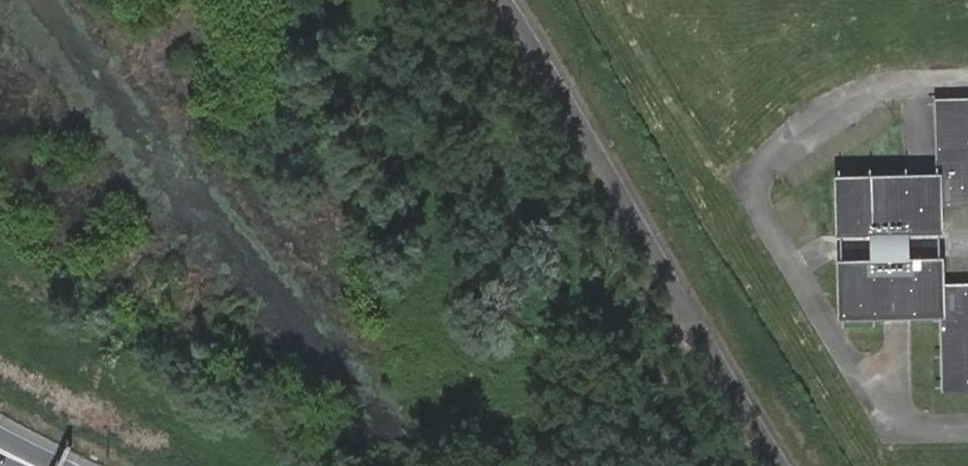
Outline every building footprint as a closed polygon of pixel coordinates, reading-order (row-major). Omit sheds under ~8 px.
[(839,175),(840,235),(871,235),(872,258),(841,259),(842,319),(884,319),(939,318),(941,387),(967,386),(967,287),(942,287),(940,256),(909,257),(909,233),(940,233),(938,201),(967,201),(967,101),(934,102),(936,172),(839,175)]
